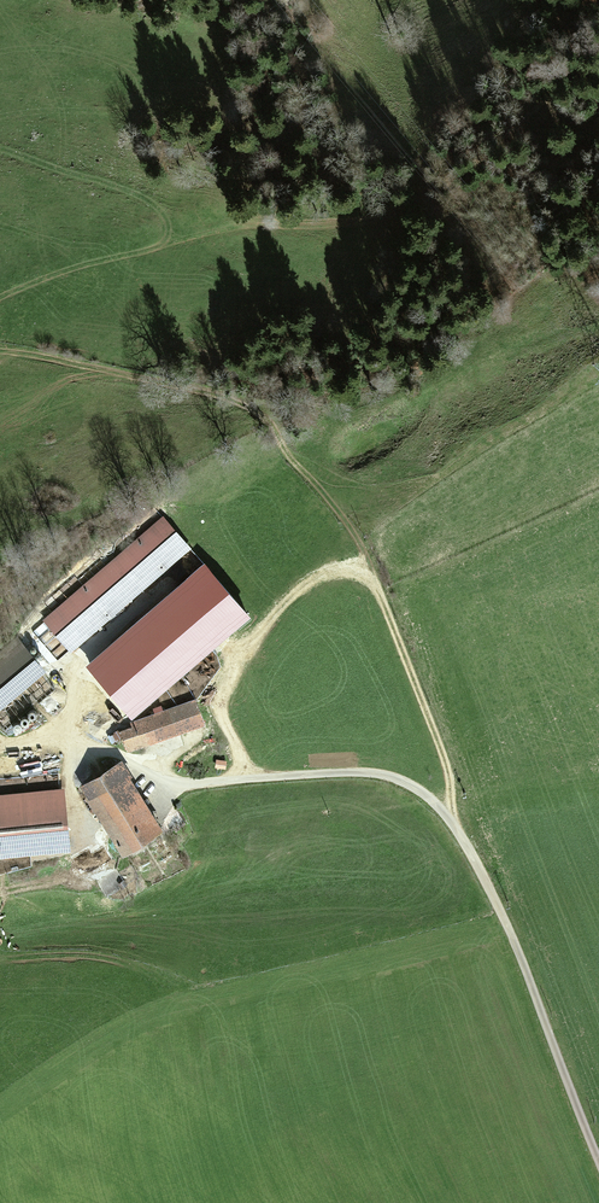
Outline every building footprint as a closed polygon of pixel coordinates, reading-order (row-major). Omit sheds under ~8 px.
[(188,546),(158,511),(38,615),(68,650),(188,546)] [(206,568),(92,665),(130,712),(247,617),(206,568)] [(17,640),(0,654),(0,711),(45,673),(17,640)] [(205,728),(196,700),(117,727),(127,755),(205,728)] [(163,830),(120,765),(81,791),(124,856),(163,830)] [(65,789),(0,796),(0,859),(72,852),(65,789)]
